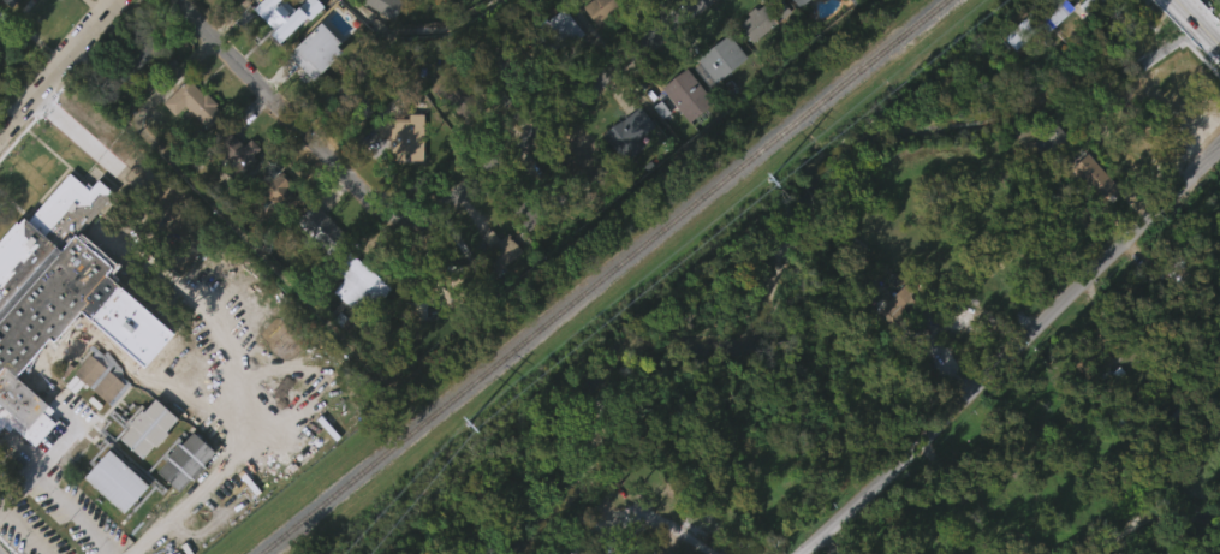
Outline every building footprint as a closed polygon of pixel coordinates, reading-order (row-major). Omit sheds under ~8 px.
[(10,8),(0,0),(17,0),(10,8)] [(251,11),(263,0),(268,0),(281,14),(282,13),(286,16),(285,17),(297,30),(280,47),(262,31),(267,26),(251,11)] [(392,19),(360,0),(404,0),(392,19)] [(423,10),(426,0),(391,0),(399,3),(423,10)] [(582,7),(591,0),(630,0),(597,26),(582,7)] [(629,13),(644,0),(616,0),(629,13)] [(756,11),(768,0),(780,0),(790,12),(752,43),(738,25),(749,16),(746,13),(754,7),(756,11)] [(779,25),(794,45),(832,13),(821,0),(804,0),(806,2),(779,25)] [(995,35),(1034,0),(1061,0),(1065,5),(1037,30),(1032,24),(1006,48),(995,35)] [(1071,2),(1075,0),(1105,0),(1106,1),(1085,19),(1071,2)] [(591,34),(578,44),(593,62),(625,36),(599,3),(579,18),(591,34)] [(564,8),(582,34),(559,52),(557,48),(540,60),(526,43),(529,41),(522,31),(528,26),(531,32),(564,8)] [(390,55),(399,35),(362,19),(353,38),(390,55)] [(277,81),(318,41),(307,30),(291,46),(270,25),(249,45),(270,66),(266,69),(277,81)] [(1105,38),(1094,25),(1074,40),(1085,53),(1105,38)] [(163,49),(153,60),(150,56),(123,85),(105,67),(142,29),(163,49)] [(1043,69),(1068,45),(1056,32),(1030,56),(1043,69)] [(746,58),(712,85),(696,67),(700,64),(696,60),(728,34),(746,58)] [(315,44),(328,56),(339,46),(351,58),(321,89),(305,73),(309,70),(290,50),(305,35),(315,44)] [(733,59),(746,79),(776,59),(763,39),(733,59)] [(578,71),(562,46),(527,69),(543,94),(578,71)] [(314,60),(284,92),(311,118),(342,86),(314,60)] [(469,91),(484,111),(466,125),(452,107),(450,109),(435,90),(464,67),(476,83),(468,89),(469,91)] [(713,102),(689,121),(661,88),(686,68),(713,102)] [(687,99),(704,123),(742,96),(726,72),(687,99)] [(148,88),(130,75),(114,97),(132,111),(148,88)] [(186,79),(202,95),(204,93),(216,105),(212,108),(218,114),(206,127),(196,118),(192,121),(181,109),(175,115),(163,102),(186,79)] [(657,124),(684,158),(710,139),(682,104),(657,124)] [(642,105),(660,129),(656,132),(653,127),(643,136),(647,141),(642,145),(643,148),(624,162),(602,135),(642,105)] [(171,152),(182,142),(204,166),(220,151),(186,114),(159,139),(171,152)] [(423,114),(422,161),(409,160),(409,154),(403,154),(403,161),(389,161),(391,137),(377,137),(377,120),(393,120),(393,114),(423,114)] [(234,138),(243,147),(250,139),(258,149),(252,155),(256,159),(242,173),(209,139),(222,126),(234,138)] [(366,132),(351,134),(354,154),(368,153),(366,132)] [(599,170),(621,198),(640,184),(633,176),(651,162),(635,143),(599,170)] [(597,196),(585,204),(561,171),(596,147),(611,167),(589,184),(597,196)] [(1109,192),(1105,196),(1103,195),(1096,201),(1066,166),(1083,150),(1113,185),(1108,190),(1109,192)] [(375,174),(387,174),(387,198),(401,198),(401,191),(413,190),(413,156),(375,156),(375,174)] [(241,182),(221,163),(206,179),(238,209),(259,186),(247,175),(241,182)] [(264,171),(273,179),(280,171),(292,183),(288,187),(300,199),(285,215),(251,180),(263,168),(264,171)] [(41,269),(0,314),(0,240),(19,219),(25,213),(31,219),(72,172),(82,180),(93,190),(102,180),(117,193),(67,250),(58,242),(54,245),(73,263),(75,262),(78,266),(89,252),(177,330),(148,363),(61,285),(72,273),(67,269),(70,267),(65,263),(48,282),(96,327),(94,330),(91,328),(88,330),(99,340),(79,362),(64,347),(83,326),(84,328),(88,324),(72,311),(69,315),(79,324),(63,342),(48,329),(65,310),(66,311),(70,308),(41,282),(61,261),(50,250),(36,266),(41,269)] [(1067,203),(1094,240),(1113,226),(1085,189),(1067,203)] [(323,214),(343,233),(345,231),(353,240),(347,246),(341,240),(328,254),(296,221),(314,203),(323,214)] [(269,243),(289,229),(273,205),(253,218),(269,243)] [(490,230),(498,240),(507,233),(523,252),(488,278),(477,262),(484,256),(482,254),(489,248),(481,236),(490,230)] [(525,267),(540,255),(524,235),(509,246),(525,267)] [(320,286),(338,270),(313,241),(295,258),(320,286)] [(1179,251),(1182,255),(1184,252),(1196,266),(1188,274),(1191,278),(1174,294),(1159,279),(1176,261),(1172,257),(1179,251)] [(389,288),(371,309),(362,302),(353,311),(332,292),(344,279),(334,269),(349,254),(389,288)] [(427,280),(442,280),(442,275),(446,275),(446,263),(464,264),(462,306),(429,304),(427,327),(416,329),(415,355),(398,355),(399,330),(403,330),(404,302),(424,302),(424,299),(406,298),(407,261),(428,262),(427,280)] [(507,276),(499,266),(482,282),(484,285),(473,294),(489,313),(525,281),(514,269),(507,276)] [(905,281),(922,297),(893,326),(879,311),(893,294),(891,292),(893,290),(895,291),(905,281)] [(387,323),(348,290),(334,307),(341,314),(329,328),(349,345),(359,334),(371,343),(387,323)] [(140,402),(169,368),(80,293),(51,327),(140,402)] [(912,335),(900,322),(873,348),(885,361),(912,335)] [(1121,342),(1111,355),(1114,359),(1091,382),(1073,364),(1084,353),(1082,350),(1091,340),(1095,344),(1109,329),(1121,342)] [(947,372),(956,366),(967,359),(958,346),(938,359),(947,372)] [(54,383),(71,363),(55,349),(38,369),(54,383)] [(7,423),(0,431),(0,371),(7,363),(58,409),(53,415),(59,421),(38,443),(18,424),(13,429),(7,423)] [(105,439),(121,420),(99,402),(105,394),(73,367),(58,385),(77,401),(69,410),(105,439)] [(29,482),(55,451),(0,403),(0,458),(29,482)] [(114,474),(139,496),(175,456),(150,434),(114,474)] [(175,529),(212,490),(188,467),(151,507),(175,529)] [(81,513),(120,550),(146,523),(107,485),(81,513)]
